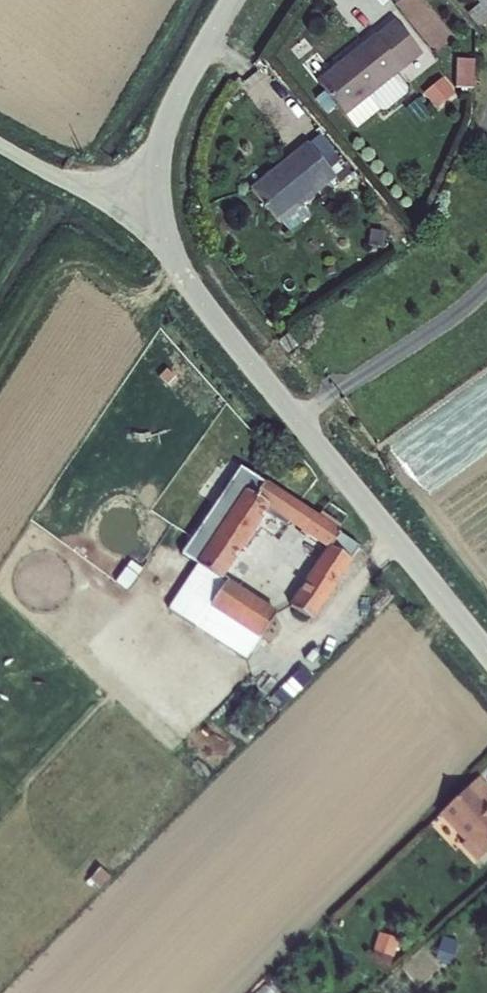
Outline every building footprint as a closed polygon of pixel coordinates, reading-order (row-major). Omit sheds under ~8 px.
[(480,4),(486,12),(486,0),(477,0),(480,4)] [(486,19),(486,12),(480,4),(464,16),(475,29),(486,19)] [(422,53),(395,19),(376,35),(374,33),(317,81),(346,116),(397,74),(422,53)] [(475,59),(457,58),(456,88),(474,88),(475,59)] [(397,74),(346,116),(356,130),(380,111),(386,111),(407,94),(408,87),(397,74)] [(442,78),(423,93),(437,109),(454,94),(442,78)] [(307,142),(250,188),(279,224),(281,222),(301,206),(336,177),(307,142)] [(301,206),(281,222),(290,233),(310,216),(301,206)] [(385,231),(371,229),(368,246),(383,248),(385,231)] [(297,346),(288,334),(279,341),(288,353),(297,346)] [(340,530),(268,482),(265,484),(240,467),(181,554),(199,565),(223,580),(270,509),(327,547),(290,605),(314,620),(353,562),(351,561),(361,546),(340,532),(340,530)] [(185,572),(167,560),(157,575),(175,587),(185,572)] [(223,580),(199,565),(167,609),(247,660),(261,639),(259,638),(259,639),(210,608),(227,582),(223,580)] [(276,611),(228,581),(227,582),(210,608),(259,639),(259,638),(276,611)] [(480,778),(440,816),(465,843),(462,846),(477,863),(486,854),(486,797),(486,796),(486,795),(486,785),(480,778)] [(400,940),(379,934),(374,951),(375,951),(393,958),(394,958),(400,940)] [(459,942),(443,937),(438,952),(454,957),(449,947),(451,942),(459,942)] [(393,958),(375,951),(374,955),(380,963),(389,967),(393,958)] [(454,957),(438,952),(436,960),(451,966),(454,957)]
